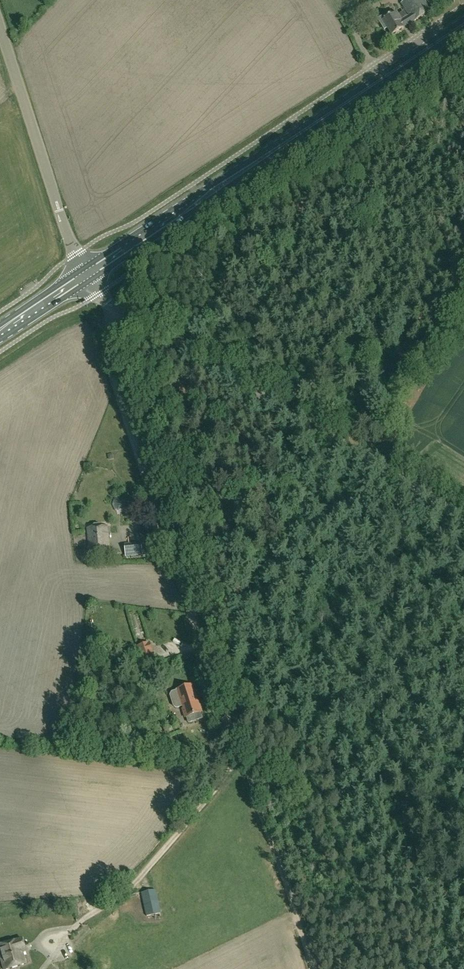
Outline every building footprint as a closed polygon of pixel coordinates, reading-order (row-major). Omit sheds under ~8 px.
[(401,3),(409,16),(408,17),(405,13),(399,17),(396,13),(390,17),(388,14),(378,20),(385,30),(387,29),(392,36),(433,10),(427,0),(407,0),(401,3)] [(142,407),(144,413),(152,410),(150,404),(142,407)] [(127,496),(119,499),(123,508),(131,505),(127,496)] [(123,512),(127,520),(141,513),(136,505),(123,512)] [(92,527),(88,527),(90,550),(109,549),(107,526),(102,526),(100,524),(94,524),(92,527)] [(144,555),(142,542),(125,544),(126,557),(144,555)] [(143,666),(154,662),(152,653),(149,643),(137,647),(138,650),(137,651),(140,658),(141,658),(143,666)] [(184,706),(185,710),(184,711),(186,717),(202,712),(199,701),(197,701),(192,685),(179,690),(173,692),(171,695),(174,706),(177,708),(184,706)] [(147,916),(161,913),(156,890),(142,893),(147,916)] [(4,968),(7,968),(26,964),(23,953),(26,952),(23,939),(0,945),(0,956),(1,956),(4,968)]
